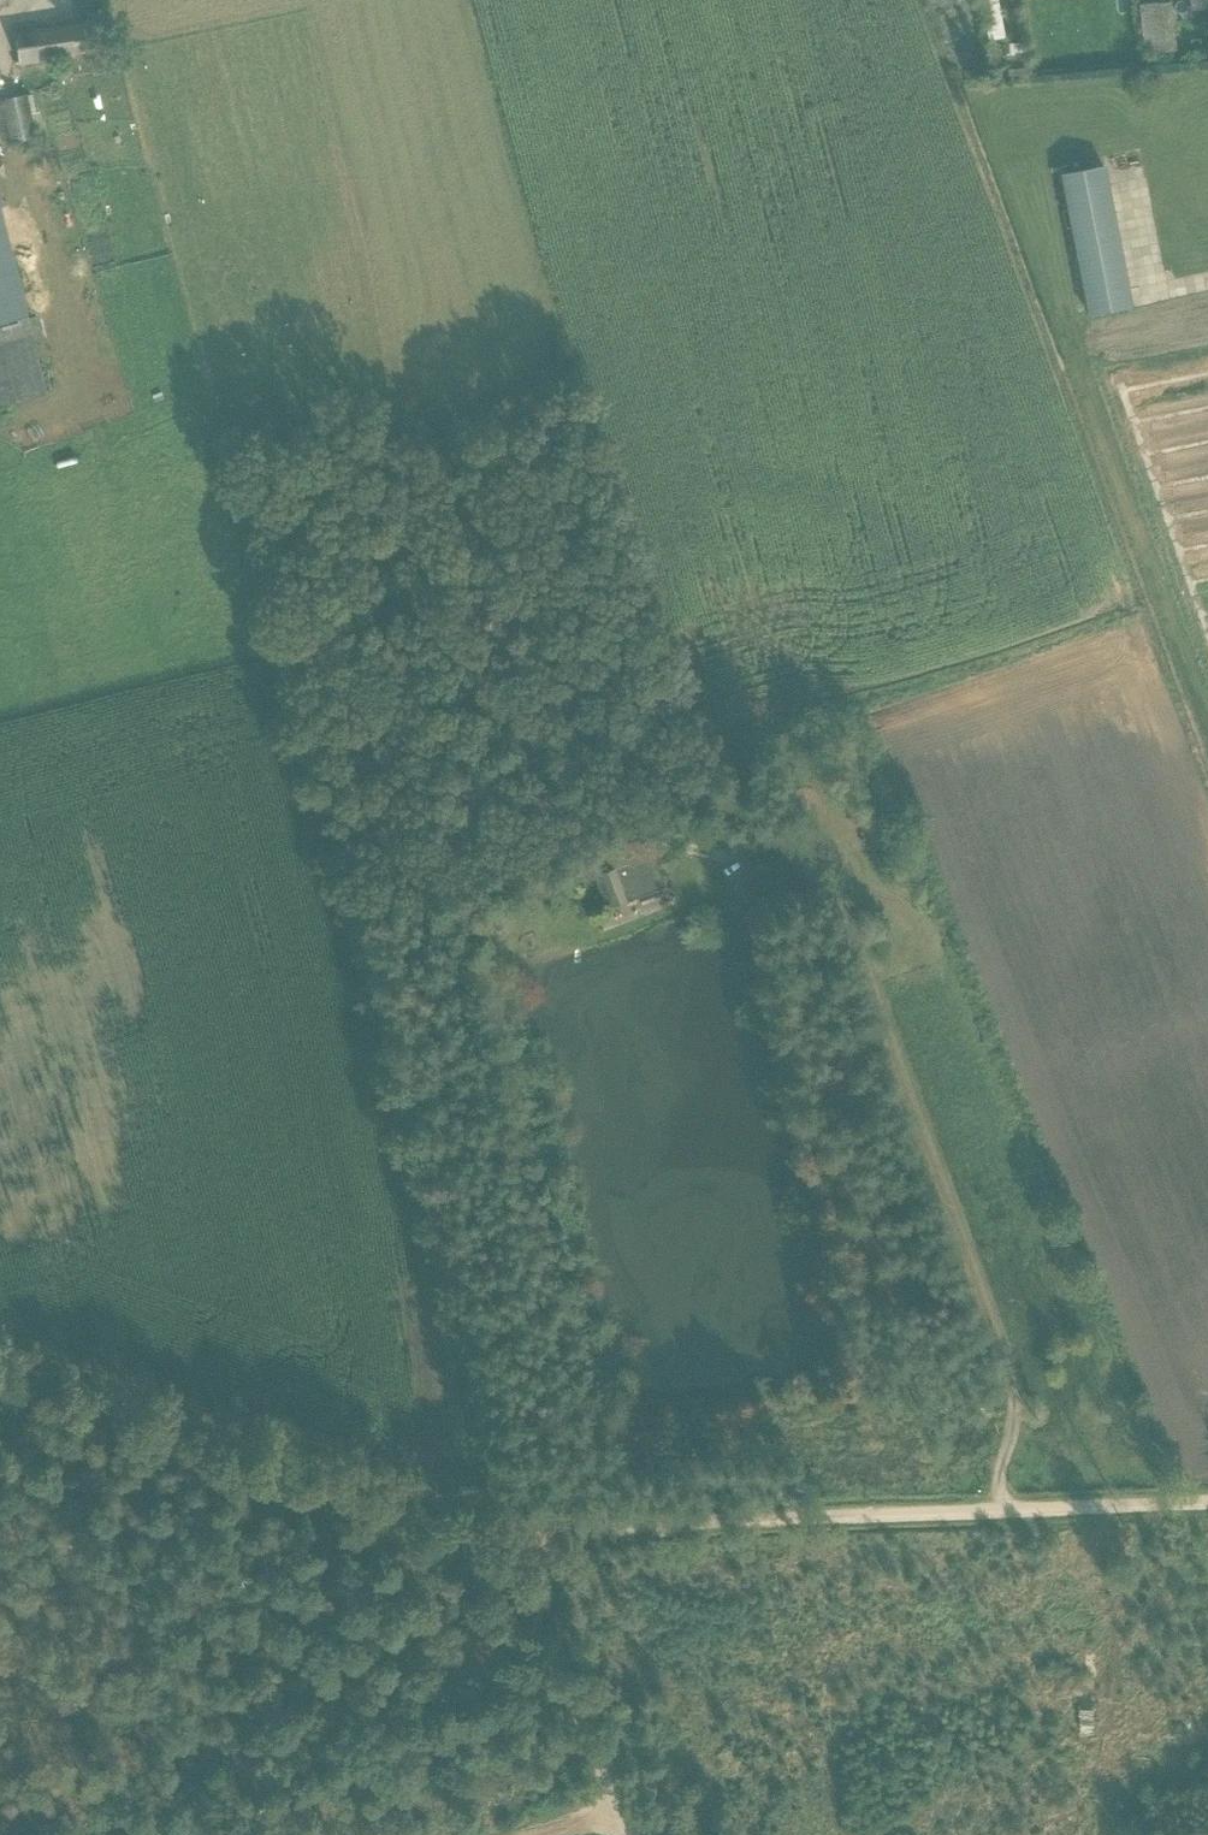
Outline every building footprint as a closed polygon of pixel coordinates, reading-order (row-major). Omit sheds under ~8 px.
[(1207,7),(1206,0),(1188,0),(1189,9),(1207,7)] [(1138,4),(1141,53),(1174,50),(1170,2),(1138,4)] [(93,19),(14,33),(19,64),(72,56),(75,74),(101,70),(98,52),(111,50),(107,20),(94,23),(93,19)] [(0,100),(0,135),(2,142),(36,137),(36,141),(44,139),(41,129),(43,129),(39,111),(36,112),(32,93),(0,100)] [(1087,314),(1130,306),(1102,164),(1060,173),(1087,314)] [(45,393),(33,338),(41,335),(37,315),(25,317),(0,211),(0,403),(45,393)] [(614,909),(617,916),(631,911),(627,901),(631,899),(632,900),(657,890),(657,889),(664,886),(645,839),(599,857),(604,870),(594,874),(609,911),(614,909)]
